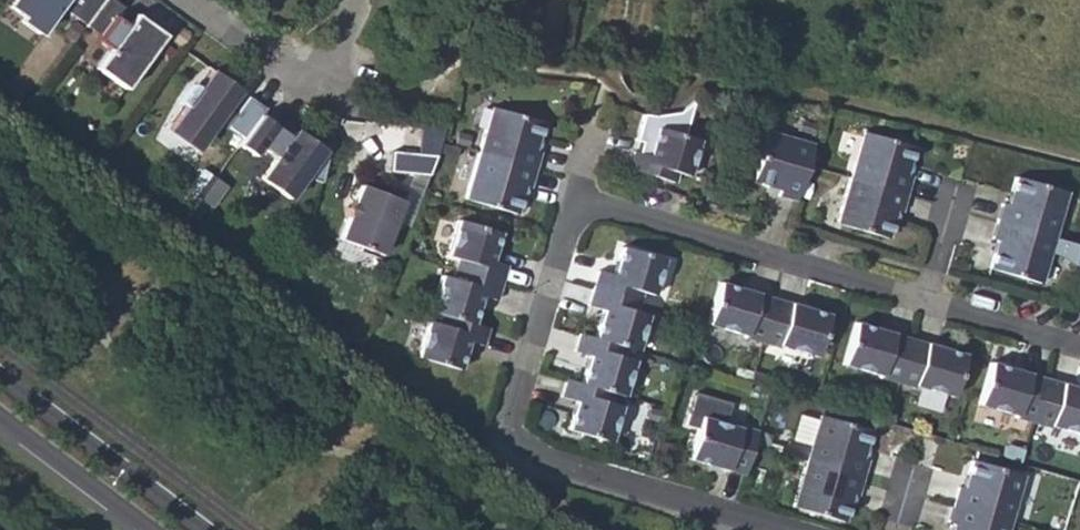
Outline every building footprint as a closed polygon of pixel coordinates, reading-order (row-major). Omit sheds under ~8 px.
[(9,5),(24,16),(20,20),(37,32),(58,4),(61,0),(13,0),(9,5)] [(58,4),(69,12),(78,0),(61,0),(58,4)] [(114,0),(78,0),(69,12),(99,34),(95,38),(108,48),(95,67),(124,88),(163,34),(145,21),(139,30),(128,22),(126,24),(114,15),(121,5),(114,0)] [(145,21),(134,13),(128,22),(139,30),(145,21)] [(710,77),(728,79),(730,66),(711,65),(710,77)] [(193,83),(180,101),(186,105),(167,130),(194,150),(238,89),(211,70),(199,88),(193,83)] [(279,119),(264,107),(243,137),(258,148),(261,146),(276,156),(260,178),(288,198),(303,177),(319,181),(329,143),(302,136),(295,130),(290,137),(275,125),(279,119)] [(542,121),(491,107),(477,152),(534,169),(539,151),(534,150),(542,121)] [(698,139),(656,127),(647,155),(632,150),(627,168),(674,182),(677,172),(687,174),(698,139)] [(806,164),(812,143),(766,130),(751,182),(779,190),(778,195),(795,200),(806,164)] [(862,131),(848,176),(905,193),(910,176),(905,174),(913,146),(862,131)] [(435,155),(399,151),(397,171),(427,174),(428,174),(435,155)] [(534,169),(477,152),(464,198),(515,213),(524,184),(529,187),(534,169)] [(199,197),(214,177),(201,167),(186,188),(199,197)] [(905,193),(848,176),(835,222),(887,237),(895,209),(900,211),(905,193)] [(1001,203),(996,220),(1047,235),(1061,189),(1015,176),(1006,204),(1001,203)] [(199,197),(198,198),(210,206),(225,185),(214,177),(199,197)] [(357,249),(377,257),(403,192),(383,184),(380,191),(360,183),(354,201),(346,207),(348,217),(339,238),(358,246),(357,249)] [(402,195),(399,224),(414,225),(416,197),(402,195)] [(457,258),(454,268),(501,282),(506,264),(491,260),(499,231),(457,219),(446,255),(457,258)] [(1047,235),(996,220),(990,237),(996,239),(987,267),(1034,281),(1047,235)] [(597,270),(592,287),(638,300),(641,291),(652,294),(663,259),(621,246),(612,274),(597,270)] [(430,310),(440,313),(472,323),(480,295),(495,299),(501,282),(454,268),(451,278),(440,275),(430,310)] [(773,298),(718,281),(706,323),(743,334),(742,336),(760,341),(773,298)] [(602,309),(593,337),(625,346),(636,350),(646,314),(635,311),(638,300),(592,287),(586,305),(602,309)] [(828,313),(773,298),(760,341),(777,347),(778,345),(815,356),(828,313)] [(472,323),(440,313),(438,324),(427,321),(416,356),(459,368),(466,340),(482,345),(487,327),(472,323)] [(908,337),(853,321),(841,363),(878,374),(878,376),(895,381),(908,337)] [(593,337),(578,333),(573,350),(588,355),(580,383),(612,392),(622,395),(633,360),(622,356),(625,346),(593,337)] [(963,353),(908,337),(895,381),(913,387),(914,384),(950,396),(963,353)] [(1044,378),(989,361),(977,403),(1014,414),(1013,416),(1031,422),(1044,378)] [(751,371),(748,382),(764,387),(767,376),(751,371)] [(580,383),(565,378),(560,396),(575,400),(566,429),(609,441),(619,405),(608,402),(612,392),(580,383)] [(1044,378),(1031,422),(1049,427),(1049,425),(1079,434),(1079,388),(1044,378)] [(818,414),(804,460),(861,477),(866,459),(861,458),(869,429),(818,414)] [(737,427),(700,416),(688,457),(743,474),(756,429),(738,425),(737,427)] [(957,486),(952,503),(1003,519),(1017,473),(971,459),(962,488),(957,486)] [(861,477),(804,460),(791,505),(842,521),(851,492),(856,495),(861,477)] [(952,503),(947,521),(952,522),(950,529),(1000,529),(1003,519),(952,503)]
